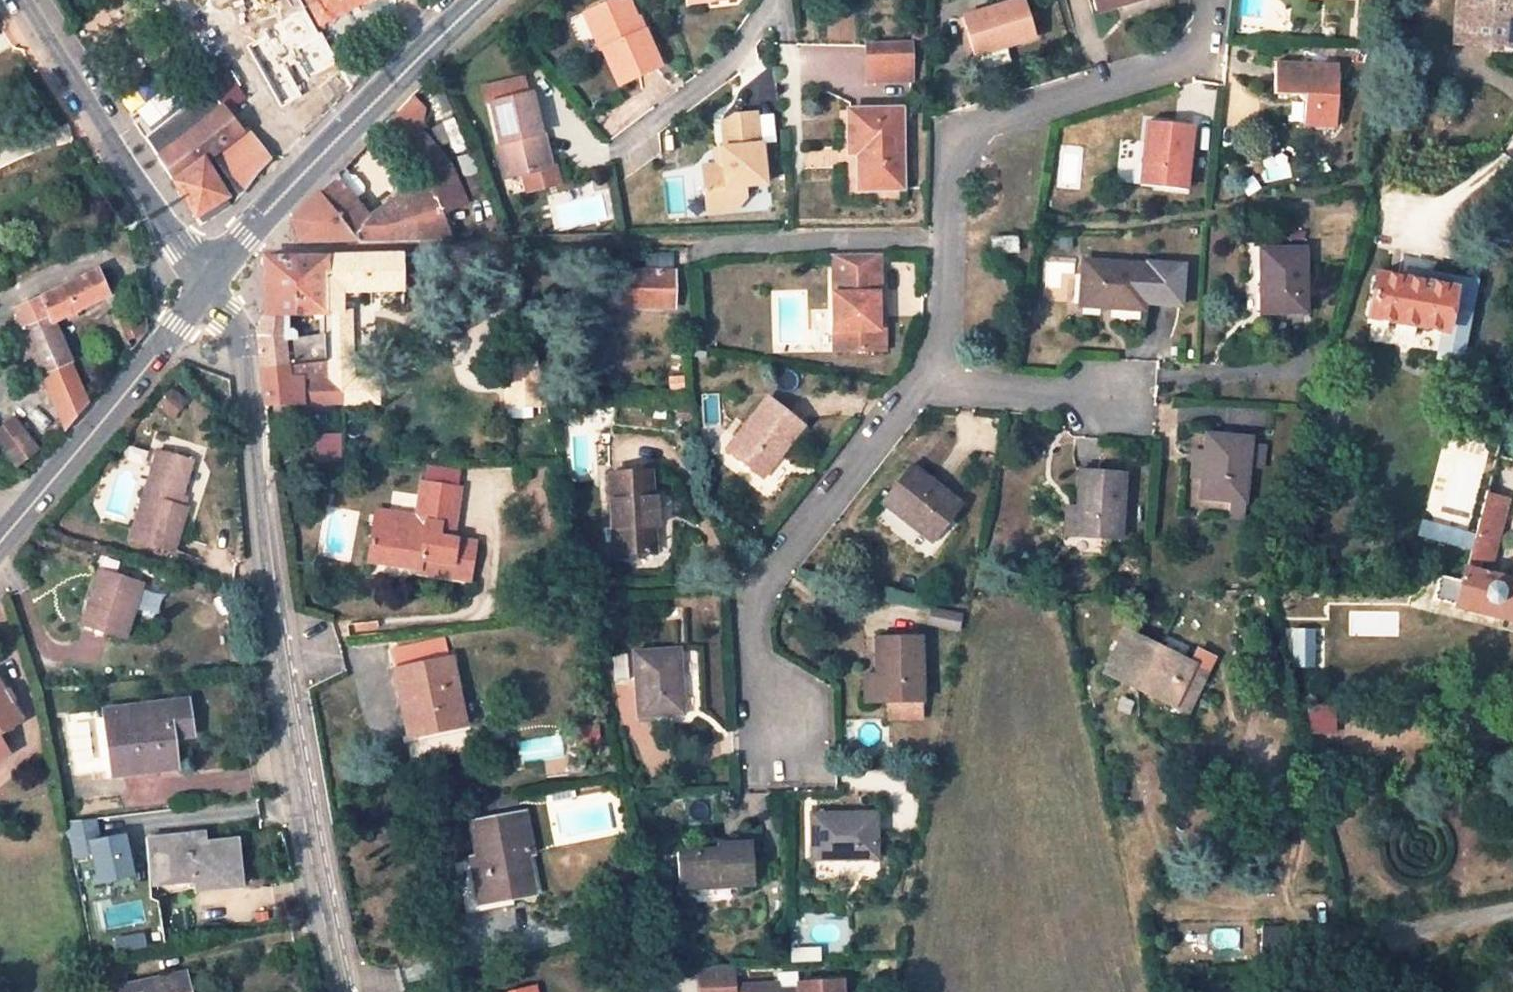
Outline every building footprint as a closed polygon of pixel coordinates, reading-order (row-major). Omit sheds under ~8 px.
[(320,22),(362,0),(307,0),(320,22)] [(619,97),(667,78),(648,33),(644,35),(630,0),(615,0),(591,10),(605,45),(598,48),(619,97)] [(696,15),(715,13),(714,6),(704,8),(703,0),(695,0),(696,15)] [(704,8),(714,6),(715,13),(742,10),(741,0),(703,0),(704,8)] [(962,19),(974,58),(977,56),(982,72),(1011,63),(1006,47),(1036,37),(1023,0),(1020,0),(962,19)] [(1098,12),(1138,0),(1095,0),(1098,12)] [(1456,47),(1492,51),(1493,46),(1512,48),(1512,0),(1461,0),(1456,47)] [(591,10),(584,13),(598,48),(605,45),(591,10)] [(310,19),(274,46),(301,83),(317,71),(335,57),(310,19)] [(1377,27),(1364,26),(1363,38),(1376,39),(1377,27)] [(869,46),(870,80),(911,78),(910,45),(869,46)] [(1275,61),(1275,95),(1304,96),(1304,127),(1337,128),(1339,64),(1275,61)] [(221,65),(202,76),(214,98),(179,121),(178,120),(146,140),(193,217),(193,218),(226,197),(210,171),(204,161),(208,157),(241,131),(227,112),(242,101),(221,65)] [(495,110),(510,182),(528,178),(549,174),(534,102),(531,102),(528,86),(486,94),(490,111),(495,110)] [(368,218),(334,174),(314,195),(290,220),(298,242),(453,237),(441,212),(465,201),(448,164),(414,127),(417,123),(421,110),(408,98),(379,128),(426,178),(368,218)] [(901,108),(849,110),(850,154),(858,153),(859,187),(902,187),(901,108)] [(766,183),(762,144),(760,144),(757,114),(737,116),(726,122),(728,150),(725,151),(726,164),(726,165),(718,165),(706,167),(708,193),(712,193),(713,212),(738,209),(748,198),(746,185),(766,183)] [(1193,126),(1148,121),(1141,186),(1186,191),(1193,126)] [(726,164),(725,151),(716,152),(718,165),(726,165),(726,164)] [(210,171),(215,168),(208,157),(204,161),(210,171)] [(531,197),(566,191),(563,172),(549,174),(528,178),(531,197)] [(606,186),(591,189),(594,200),(608,197),(606,186)] [(1016,236),(991,238),(992,253),(1017,251),(1016,236)] [(1304,250),(1262,251),(1263,312),(1306,312),(1304,250)] [(850,254),(850,276),(834,276),(835,349),(880,350),(879,310),(879,296),(881,296),(880,253),(850,254)] [(850,254),(833,254),(834,276),(850,276),(850,254)] [(342,291),(404,291),(403,255),(355,256),(327,257),(328,316),(329,362),(348,359),(347,316),(342,316),(342,291)] [(274,258),(264,259),(264,316),(283,316),(295,316),(295,257),(274,258)] [(327,257),(295,257),(295,316),(307,316),(318,316),(328,316),(327,257)] [(1147,267),(1083,262),(1080,306),(1144,312),(1145,304),(1147,267)] [(1147,264),(1147,267),(1145,304),(1181,307),(1184,267),(1147,264)] [(96,271),(14,310),(64,431),(88,403),(52,322),(108,296),(96,271)] [(673,271),(592,271),(592,305),(674,306),(673,271)] [(1409,283),(1375,277),(1368,316),(1466,333),(1475,282),(1411,272),(1409,283)] [(1109,311),(1109,320),(1138,321),(1138,312),(1109,311)] [(329,362),(328,316),(318,316),(317,329),(317,336),(286,340),(258,332),(261,369),(329,362)] [(258,332),(286,340),(283,316),(264,316),(258,329),(258,332)] [(307,316),(307,329),(317,329),(318,316),(307,316)] [(493,365),(503,410),(542,402),(532,357),(493,365)] [(329,362),(261,369),(265,405),(329,404),(329,387),(329,362)] [(175,387),(159,406),(176,419),(191,400),(175,387)] [(329,404),(375,403),(375,387),(329,387),(329,404)] [(767,398),(726,450),(761,477),(802,425),(767,398)] [(1249,438),(1207,434),(1201,499),(1228,501),(1227,516),(1243,517),(1249,438)] [(340,436),(314,437),(314,448),(340,448),(340,436)] [(3,451),(16,470),(26,464),(24,461),(35,453),(24,437),(3,451)] [(314,448),(315,464),(340,463),(340,448),(314,448)] [(157,450),(130,538),(173,551),(186,508),(178,506),(181,496),(192,462),(157,450)] [(910,466),(882,502),(932,541),(960,504),(910,466)] [(1123,474),(1079,471),(1077,503),(1075,533),(1120,537),(1123,474)] [(609,474),(614,553),(655,551),(653,525),(658,525),(656,492),(651,492),(650,472),(609,474)] [(375,512),(368,560),(418,568),(418,572),(469,580),(475,542),(442,538),(437,531),(438,525),(435,522),(439,500),(434,499),(436,485),(422,483),(417,517),(375,512)] [(452,539),(459,489),(436,485),(434,499),(439,500),(435,522),(438,525),(437,531),(442,538),(452,539)] [(1501,523),(1507,498),(1486,493),(1480,517),(1501,523)] [(186,508),(189,499),(181,496),(178,506),(186,508)] [(1075,533),(1077,503),(1066,503),(1064,533),(1075,533)] [(1493,560),(1501,523),(1480,517),(1466,570),(1464,575),(1463,582),(1445,577),(1440,576),(1434,600),(1512,619),(1512,580),(1479,571),(1481,561),(1493,560)] [(109,574),(99,571),(97,579),(107,582),(109,574)] [(1464,575),(1447,571),(1445,577),(1463,582),(1464,575)] [(97,579),(82,625),(125,638),(141,584),(109,574),(107,582),(97,579)] [(960,629),(962,613),(931,609),(929,626),(960,629)] [(1298,654),(1313,632),(1291,616),(1276,638),(1298,654)] [(1125,681),(1176,706),(1185,690),(1195,695),(1213,659),(1199,652),(1192,665),(1189,664),(1187,668),(1163,657),(1165,652),(1126,633),(1109,669),(1126,677),(1125,681)] [(919,637),(876,638),(877,672),(877,698),(877,700),(888,699),(920,699),(919,637)] [(677,649),(633,653),(638,715),(682,712),(677,649)] [(1189,664),(1165,652),(1163,657),(1187,668),(1189,664)] [(627,653),(614,655),(616,680),(629,679),(627,653)] [(412,705),(418,735),(466,725),(452,657),(394,670),(398,691),(409,688),(412,705)] [(864,699),(877,698),(877,672),(863,672),(864,699)] [(20,722),(0,689),(0,735),(20,722)] [(1185,690),(1176,706),(1187,712),(1195,695),(1185,690)] [(68,716),(76,776),(175,762),(173,741),(192,737),(186,699),(68,716)] [(888,699),(888,720),(920,719),(920,699),(888,699)] [(402,707),(407,737),(418,735),(412,705),(402,707)] [(598,728),(582,729),(583,748),(599,747),(598,728)] [(514,797),(499,800),(500,807),(515,805),(514,797)] [(499,800),(490,801),(491,809),(500,807),(499,800)] [(458,861),(467,911),(514,904),(514,900),(542,895),(528,812),(470,822),(476,857),(458,861)] [(875,813),(812,813),(813,859),(876,858),(875,813)] [(91,857),(94,886),(134,880),(127,834),(101,838),(99,818),(68,822),(73,860),(91,857)] [(203,844),(202,834),(191,836),(192,845),(203,844)] [(152,859),(155,883),(193,880),(193,887),(241,883),(237,841),(203,844),(192,845),(191,836),(159,839),(161,857),(152,859)] [(159,839),(150,840),(152,859),(161,857),(159,839)] [(752,842),(717,844),(717,849),(677,851),(679,888),(754,884),(752,842)] [(155,883),(156,897),(193,887),(193,880),(155,883)] [(1262,925),(1262,960),(1285,960),(1285,925),(1262,925)] [(1158,936),(1149,938),(1153,957),(1162,955),(1158,936)] [(101,991),(104,991),(107,991),(122,988),(117,962),(96,967),(101,991)] [(697,965),(698,991),(717,991),(717,980),(732,980),(731,964),(697,965)] [(107,991),(188,991),(185,974),(122,988),(107,991)] [(747,983),(747,991),(840,991),(839,979),(796,981),(796,988),(775,989),(775,982),(747,983)] [(732,980),(717,980),(717,991),(747,991),(747,983),(732,984),(732,980)]
